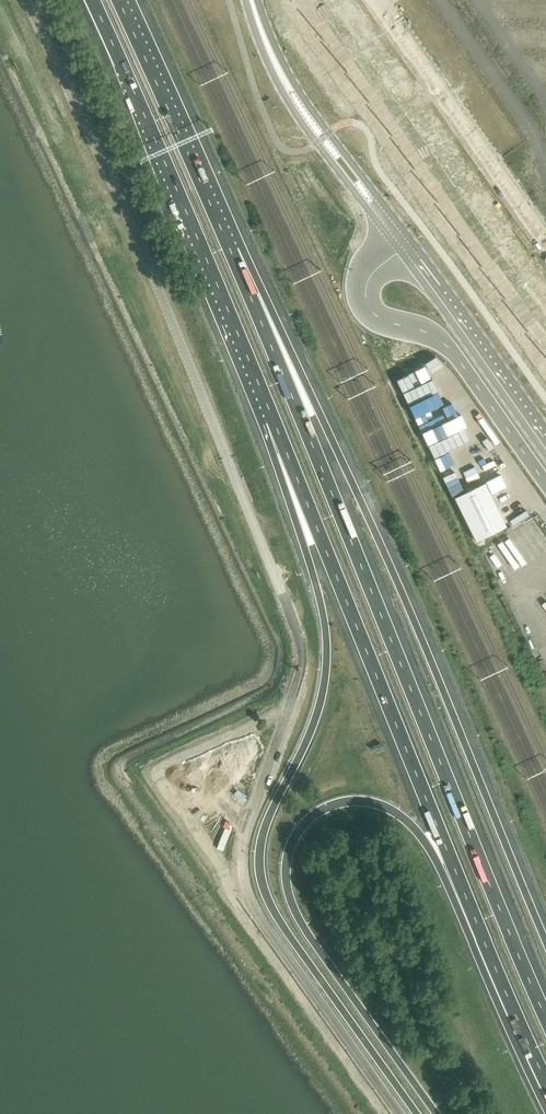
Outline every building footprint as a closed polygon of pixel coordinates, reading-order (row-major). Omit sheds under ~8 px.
[(475,460),(480,472),(485,470),(480,458),(475,460)] [(484,483),(454,498),(476,541),(506,526),(484,483)] [(526,510),(509,521),(513,526),(529,516),(526,510)]
